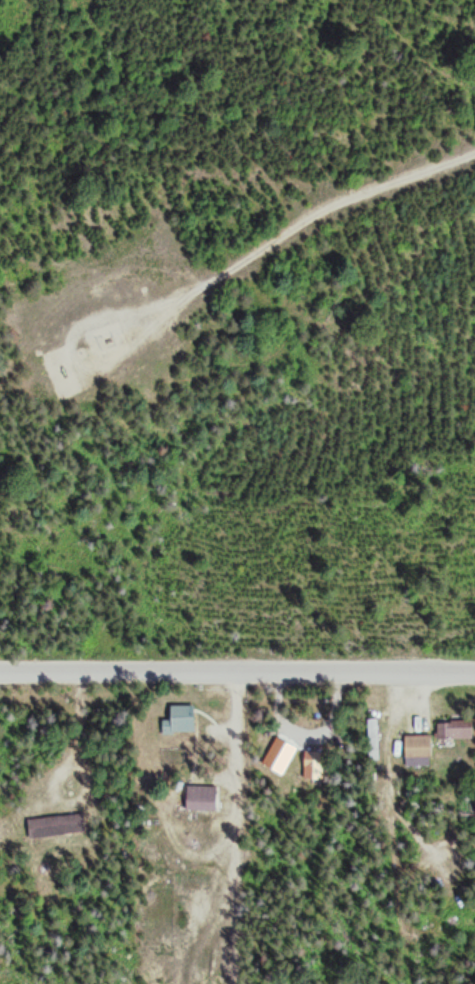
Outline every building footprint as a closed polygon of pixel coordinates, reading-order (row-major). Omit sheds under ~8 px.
[(194,704),(170,704),(170,724),(164,724),(164,731),(194,731),(194,704)] [(378,758),(378,717),(369,717),(369,758),(378,758)] [(438,737),(472,737),(472,720),(438,720),(438,737)] [(405,733),(405,763),(430,763),(430,733),(405,733)] [(304,777),(323,777),(323,749),(304,749),(304,777)] [(186,808),(217,808),(217,784),(186,784),(186,808)] [(83,812),(30,818),(32,837),(86,830),(83,812)]
